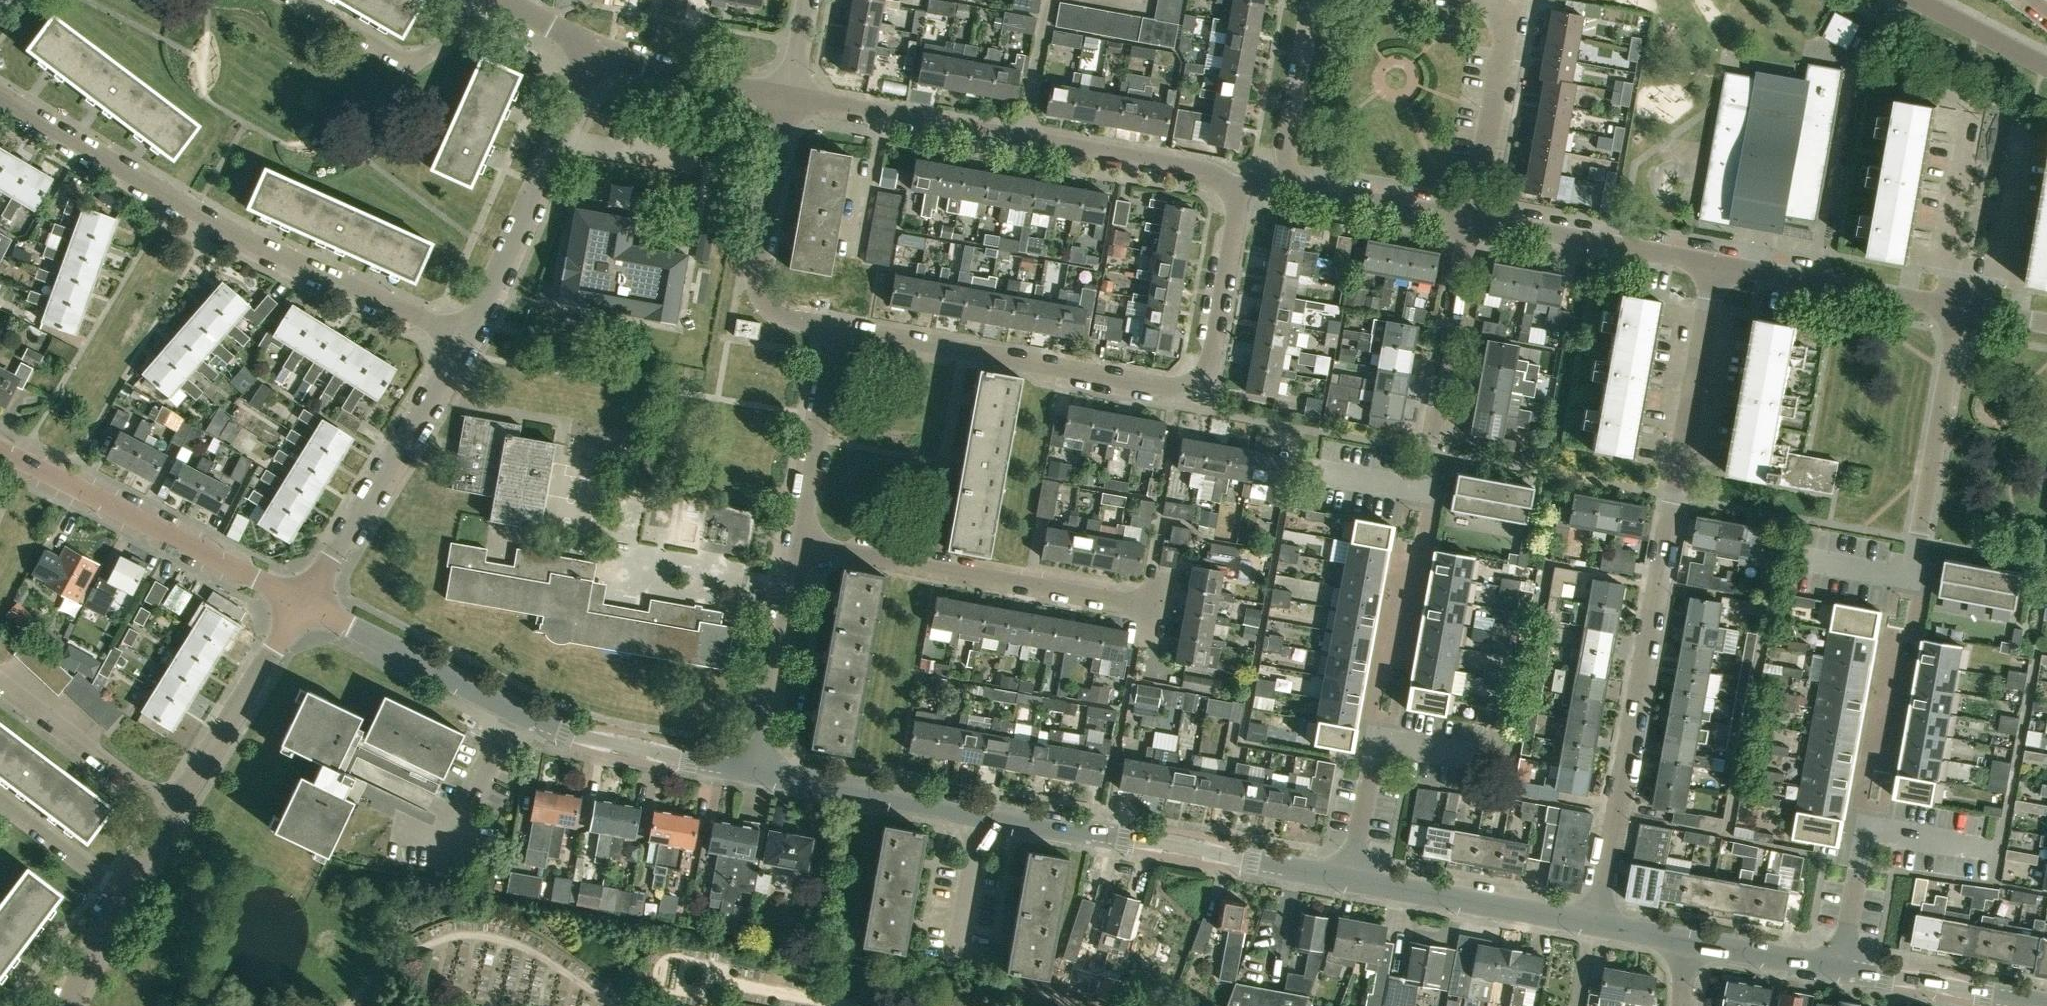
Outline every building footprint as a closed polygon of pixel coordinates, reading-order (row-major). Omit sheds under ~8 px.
[(348,6),(370,18),(367,23),(368,23),(369,21),(377,26),(376,28),(377,28),(379,24),(402,37),(423,0),(352,0),(348,6)] [(892,0),(883,0),(883,2),(870,0),(852,0),(849,21),(879,26),(880,22),(882,6),(898,9),(899,1),(892,0)] [(1014,9),(1036,13),(1038,0),(1015,0),(1014,9)] [(1156,8),(1180,12),(1182,0),(1158,0),(1156,8)] [(1233,0),(1216,0),(1216,1),(1224,3),(1221,19),(1229,20),(1228,24),(1258,29),(1263,6),(1233,0)] [(1060,2),(1056,26),(1067,28),(1072,4),(1060,2)] [(962,4),(958,3),(957,10),(956,15),(968,17),(970,5),(962,4)] [(1072,4),(1067,28),(1079,30),(1083,6),(1072,4)] [(1083,6),(1079,30),(1091,32),(1095,9),(1083,6)] [(913,19),(923,21),(925,10),(915,8),(913,19)] [(1154,19),(1154,20),(1178,24),(1180,12),(1156,8),(1154,19)] [(1095,9),(1091,32),(1103,34),(1107,11),(1095,9)] [(1005,10),(1002,28),(1033,33),(1036,16),(1005,10)] [(1547,33),(1578,38),(1583,15),(1551,10),(1547,33)] [(1107,11),(1103,34),(1115,36),(1119,13),(1107,11)] [(1823,37),(1848,50),(1861,25),(1836,11),(1823,37)] [(1119,13),(1115,36),(1127,39),(1131,15),(1119,13)] [(75,85),(101,50),(53,14),(27,49),(40,58),(48,64),(45,69),(46,69),(47,67),(54,73),(53,75),(54,75),(57,71),(65,77),(75,85)] [(1185,15),(1182,29),(1194,31),(1195,23),(1197,16),(1195,16),(1185,14),(1185,15)] [(1131,15),(1127,39),(1138,41),(1143,17),(1131,15)] [(995,16),(993,26),(1000,28),(1002,17),(995,16)] [(1143,17),(1138,41),(1150,43),(1154,20),(1154,19),(1143,17)] [(1229,20),(1221,19),(1213,17),(1212,25),(1228,28),(1225,44),(1224,48),(1254,53),(1258,29),(1228,24),(1229,20)] [(1154,20),(1150,43),(1174,47),(1178,24),(1154,20)] [(895,25),(880,22),(879,26),(849,21),(844,44),(874,50),(875,46),(878,30),(894,33),(895,25)] [(1064,45),(1066,33),(1054,31),(1052,42),(1064,45)] [(1574,61),(1578,38),(1547,33),(1543,56),(1574,61)] [(1094,37),(1085,36),(1083,46),(1087,46),(1097,48),(1099,38),(1094,37)] [(1630,48),(1640,50),(1642,38),(1633,36),(1630,48)] [(1190,49),(1192,38),(1180,37),(1178,48),(1180,51),(1182,54),(1184,52),(1190,49)] [(947,57),(951,58),(954,42),(946,41),(945,47),(925,43),(917,83),(942,87),(947,57)] [(1122,43),(1109,41),(1108,51),(1120,53),(1122,43)] [(1250,76),(1254,53),(1224,48),(1225,44),(1209,41),(1208,49),(1223,51),(1221,67),(1220,71),(1250,76)] [(908,56),(916,57),(918,44),(910,43),(908,56)] [(891,48),(875,46),(874,50),(844,44),(840,69),(870,74),(874,53),(889,56),(891,48)] [(971,61),(975,62),(977,47),(962,44),(959,59),(951,58),(947,57),(942,87),(965,92),(971,61)] [(1001,51),(997,50),(997,49),(988,48),(987,55),(984,58),(986,61),(985,64),(975,62),(971,61),(965,92),(989,96),(994,66),(998,66),(1001,51)] [(1638,61),(1640,50),(1630,48),(1628,60),(1638,61)] [(123,121),(149,86),(101,50),(75,85),(88,95),(96,101),(93,105),(95,103),(102,109),(101,111),(104,107),(112,113),(123,121)] [(1013,101),(1019,71),(1027,73),(1030,56),(1025,55),(1017,53),(1015,63),(1010,62),(1009,68),(998,66),(994,66),(989,96),(1013,101)] [(481,56),(456,112),(495,130),(505,107),(510,109),(508,108),(512,99),(514,100),(510,98),(520,74),(481,56)] [(913,70),(916,57),(908,56),(906,68),(913,70)] [(1570,83),(1574,61),(1543,56),(1539,78),(1575,85),(1575,84),(1570,83)] [(1818,222),(1845,69),(1809,63),(1805,87),(1761,79),(1762,77),(1726,71),(1700,220),(1735,227),(1739,206),(1782,213),(1782,216),(1818,222)] [(1220,71),(1221,67),(1205,64),(1203,72),(1219,75),(1216,91),(1216,95),(1246,100),(1250,76),(1220,71)] [(1075,88),(1079,89),(1081,73),(1073,72),(1070,88),(1051,84),(1045,114),(1070,118),(1075,88)] [(1098,92),(1102,93),(1105,78),(1097,76),(1094,92),(1079,89),(1075,88),(1070,118),(1094,123),(1098,92)] [(1571,107),(1575,85),(1539,78),(1544,79),(1539,102),(1571,107)] [(1126,98),(1128,87),(1129,82),(1121,81),(1118,96),(1102,93),(1098,92),(1094,123),(1117,127),(1122,97),(1126,98)] [(1622,93),(1632,95),(1634,83),(1624,82),(1622,93)] [(1146,101),(1150,102),(1152,86),(1145,85),(1144,90),(1128,87),(1126,98),(1122,97),(1117,127),(1141,131),(1146,101)] [(149,86),(123,121),(124,122),(136,131),(144,137),(141,141),(142,139),(150,145),(149,147),(152,143),(160,149),(172,158),(173,159),(180,150),(199,125),(149,86)] [(1216,95),(1216,91),(1201,88),(1199,96),(1215,99),(1212,114),(1211,118),(1241,124),(1246,100),(1216,95)] [(1146,101),(1141,131),(1165,136),(1170,107),(1173,107),(1176,91),(1168,89),(1165,105),(1150,102),(1146,101)] [(1630,107),(1632,95),(1622,93),(1620,105),(1630,107)] [(1566,130),(1571,107),(1539,102),(1535,124),(1566,130)] [(1211,118),(1212,114),(1178,108),(1173,136),(1192,140),(1195,120),(1211,122),(1207,142),(1237,148),(1241,124),(1211,118)] [(456,112),(431,168),(470,186),(481,162),(485,164),(486,164),(484,163),(487,154),(490,155),(490,154),(485,152),(495,130),(456,112)] [(1562,152),(1566,130),(1535,124),(1531,147),(1562,152)] [(1614,139),(1624,140),(1626,128),(1616,127),(1614,139)] [(1622,152),(1624,140),(1614,139),(1612,150),(1622,152)] [(1558,175),(1562,152),(1531,147),(1527,169),(1558,175)] [(10,154),(0,148),(0,171),(10,154)] [(810,148),(800,207),(841,215),(852,155),(810,148)] [(30,166),(10,154),(0,171),(0,194),(2,190),(13,196),(30,166)] [(935,193),(941,163),(916,159),(911,188),(926,191),(922,216),(931,217),(932,209),(936,209),(939,194),(935,193)] [(959,197),(964,168),(941,163),(935,193),(939,194),(949,196),(945,211),(960,214),(963,198),(959,197)] [(18,207),(19,208),(23,202),(34,209),(52,179),(30,166),(13,196),(2,215),(3,216),(0,221),(0,224),(6,228),(18,207)] [(304,232),(321,193),(265,168),(252,198),(248,207),(262,213),(271,218),(269,222),(270,222),(271,220),(279,224),(278,226),(279,227),(281,222),(290,226),(304,232)] [(983,202),(988,172),(964,168),(959,197),(963,198),(979,201),(976,217),(984,218),(987,203),(983,202)] [(896,187),(899,172),(883,169),(880,184),(896,187)] [(1554,197),(1558,175),(1527,169),(1523,191),(1554,197)] [(1006,206),(1012,177),(988,172),(983,202),(987,203),(1002,205),(999,221),(1007,223),(1010,207),(1006,206)] [(1606,183),(1616,185),(1618,173),(1608,172),(1606,183)] [(1018,251),(1026,252),(1033,211),(1029,211),(1035,181),(1012,177),(1006,206),(1010,207),(1025,210),(1018,251)] [(1049,214),(1046,230),(1054,232),(1057,216),(1053,215),(1059,185),(1035,181),(1029,211),(1033,211),(1049,214)] [(1611,208),(1616,185),(1606,183),(1602,206),(1611,208)] [(1077,219),(1082,190),(1059,185),(1053,215),(1057,216),(1073,219),(1070,234),(1078,236),(1081,220),(1077,219)] [(875,203),(899,207),(901,195),(877,190),(875,203)] [(1077,219),(1081,220),(1096,223),(1094,239),(1101,240),(1104,223),(1101,223),(1106,194),(1082,190),(1077,219)] [(358,257),(376,217),(321,193),(304,232),(326,242),(324,247),(325,247),(326,245),(334,249),(333,251),(334,251),(336,246),(358,257)] [(76,231),(108,242),(116,219),(77,205),(79,201),(69,197),(64,211),(73,215),(73,216),(80,219),(76,231)] [(1161,229),(1191,234),(1195,210),(1167,205),(1167,202),(1151,199),(1149,207),(1164,209),(1162,223),(1161,229)] [(1131,203),(1117,200),(1113,224),(1126,227),(1131,203)] [(897,218),(899,207),(875,203),(873,214),(897,218)] [(800,207),(789,267),(830,274),(841,215),(800,207)] [(635,219),(576,208),(567,256),(565,256),(561,278),(563,279),(559,303),(590,309),(590,306),(644,316),(644,318),(675,324),(687,254),(630,244),(635,219)] [(895,230),(897,218),(873,214),(871,226),(895,230)] [(376,217),(358,257),(381,267),(379,271),(379,272),(380,269),(389,273),(388,275),(388,276),(390,271),(414,282),(432,242),(376,217)] [(1161,229),(1162,223),(1147,221),(1145,230),(1160,233),(1157,249),(1157,253),(1186,258),(1191,234),(1161,229)] [(108,242),(76,231),(55,223),(51,233),(65,238),(65,239),(71,242),(67,253),(100,264),(108,242)] [(1301,254),(1302,250),(1305,235),(1320,237),(1322,230),(1305,227),(1305,229),(1275,224),(1271,248),(1301,254)] [(893,241),(895,230),(871,226),(869,237),(893,241)] [(940,230),(939,235),(948,237),(951,238),(953,229),(941,227),(940,230)] [(964,231),(953,229),(951,238),(962,240),(964,231)] [(1124,231),(1111,229),(1108,243),(1121,246),(1124,231)] [(712,233),(700,231),(698,247),(710,249),(712,233)] [(0,232),(0,262),(13,238),(0,232)] [(903,233),(898,237),(897,242),(897,244),(898,245),(913,247),(914,243),(915,235),(903,233)] [(999,236),(984,234),(983,243),(986,244),(998,245),(999,238),(999,236)] [(1347,263),(1347,262),(1352,238),(1338,236),(1333,260),(1347,263)] [(891,253),(893,241),(869,237),(867,249),(891,253)] [(1034,237),(1032,237),(1031,243),(1029,253),(1042,255),(1046,256),(1046,251),(1048,239),(1034,237)] [(1011,251),(1012,252),(1017,253),(1018,251),(1019,242),(1000,238),(999,245),(998,249),(1011,251)] [(1385,274),(1391,245),(1367,240),(1362,270),(1385,274)] [(59,275),(91,287),(100,264),(67,253),(46,245),(43,255),(57,260),(57,261),(63,264),(59,275)] [(974,247),(965,245),(963,257),(972,258),(974,247)] [(1409,278),(1414,249),(1391,245),(1385,274),(1381,298),(1380,304),(1388,306),(1394,276),(1409,278)] [(1157,253),(1157,249),(1142,246),(1141,254),(1156,257),(1153,272),(1153,276),(1182,282),(1186,258),(1157,253)] [(1317,253),(1302,250),(1301,254),(1271,248),(1267,272),(1297,278),(1298,274),(1300,263),(1315,266),(1317,253)] [(888,266),(891,253),(867,249),(865,262),(888,266)] [(985,257),(995,259),(996,251),(986,249),(985,257)] [(1414,249),(1409,278),(1432,283),(1438,254),(1414,249)] [(1009,254),(998,252),(996,260),(1007,262),(1009,254)] [(1097,265),(1097,264),(1098,256),(1086,254),(1085,262),(1096,264),(1097,265)] [(1034,258),(1022,256),(1021,266),(1032,268),(1034,258)] [(1344,280),(1347,263),(1333,260),(1330,277),(1344,280)] [(920,279),(924,279),(927,264),(919,262),(916,278),(896,274),(890,304),(914,309),(920,279)] [(1512,297),(1517,268),(1494,264),(1488,293),(1501,295),(1499,308),(1501,308),(1499,319),(1508,321),(1509,310),(1512,297)] [(943,283),(947,284),(950,268),(942,266),(939,282),(924,279),(920,279),(914,309),(938,313),(943,283)] [(91,287),(59,275),(38,267),(35,277),(49,283),(49,284),(55,286),(51,298),(83,309),(91,287)] [(1535,302),(1540,272),(1517,268),(1512,297),(1527,300),(1522,326),(1523,326),(1522,330),(1529,331),(1530,327),(1535,302)] [(1153,276),(1153,272),(1138,269),(1136,277),(1152,280),(1149,296),(1148,300),(1178,305),(1182,282),(1153,276)] [(967,287),(971,288),(974,272),(965,271),(963,286),(947,284),(943,283),(938,313),(962,317),(967,287)] [(1313,277),(1298,274),(1297,278),(1267,272),(1262,296),(1293,301),(1293,298),(1296,282),(1311,285),(1313,277)] [(1570,308),(1558,306),(1564,276),(1540,272),(1535,302),(1550,305),(1546,330),(1565,333),(1570,308)] [(990,292),(994,292),(997,276),(990,275),(987,291),(971,288),(967,287),(962,317),(985,322),(990,292)] [(1021,281),(1013,279),(1009,278),(1006,294),(994,292),(990,292),(985,322),(1009,326),(1014,296),(1018,297),(1021,281)] [(1113,290),(1114,282),(1107,280),(1103,279),(1102,284),(1101,290),(1108,291),(1112,292),(1113,290)] [(207,301),(233,323),(240,315),(246,320),(247,318),(257,326),(277,303),(267,294),(253,310),(223,283),(207,301)] [(1037,300),(1041,301),(1044,285),(1037,284),(1034,300),(1018,297),(1014,296),(1009,326),(1033,330),(1037,300)] [(1061,305),(1056,335),(1080,339),(1084,318),(1091,319),(1096,290),(1082,287),(1078,308),(1065,305),(1061,305)] [(1367,290),(1347,287),(1343,308),(1378,315),(1380,304),(1381,298),(1366,296),(1367,290)] [(1061,305),(1065,305),(1068,289),(1060,288),(1057,304),(1041,301),(1037,300),(1033,330),(1056,335),(1061,305)] [(83,309),(51,298),(30,290),(26,300),(41,305),(40,306),(47,309),(42,321),(75,333),(83,309)] [(1415,292),(1406,290),(1401,318),(1424,323),(1426,310),(1413,307),(1415,292)] [(1148,300),(1149,296),(1134,293),(1132,302),(1147,305),(1145,320),(1144,323),(1174,328),(1178,305),(1148,300)] [(1619,293),(1610,345),(1650,353),(1659,301),(1660,301),(1660,300),(1658,300),(1619,293)] [(1309,300),(1293,298),(1293,301),(1262,296),(1258,319),(1288,325),(1289,321),(1291,312),(1303,314),(1304,308),(1338,314),(1339,310),(1308,304),(1309,300)] [(1308,304),(1339,310),(1340,306),(1309,300),(1308,304)] [(250,338),(233,323),(207,301),(192,318),(217,341),(225,332),(231,337),(232,336),(243,346),(250,338)] [(294,347),(313,318),(293,306),(275,335),(267,331),(258,346),(266,351),(271,342),(280,348),(284,341),(294,347)] [(1108,315),(1106,314),(1095,313),(1092,337),(1105,339),(1108,315)] [(1144,323),(1145,320),(1129,317),(1128,325),(1143,328),(1140,347),(1170,352),(1174,328),(1144,323)] [(234,355),(217,341),(192,318),(176,336),(202,359),(210,350),(215,355),(216,354),(227,363),(234,355)] [(315,360),(333,331),(313,318),(294,347),(283,366),(274,380),(282,385),(291,371),(292,372),(300,360),(301,360),(305,354),(315,360)] [(761,322),(737,318),(734,335),(758,339),(761,322)] [(1758,319),(1748,370),(1789,378),(1798,326),(1759,318),(1758,318),(1757,319),(1758,319)] [(1304,324),(1289,321),(1288,325),(1258,319),(1254,343),(1284,348),(1285,345),(1298,347),(1301,331),(1303,332),(1304,324)] [(1412,350),(1416,326),(1374,319),(1371,332),(1345,327),(1343,338),(1358,341),(1412,350)] [(1327,332),(1338,334),(1341,322),(1329,320),(1327,332)] [(1507,325),(1486,321),(1483,335),(1504,339),(1507,325)] [(335,373),(353,343),(333,331),(315,360),(303,379),(304,379),(294,396),(302,401),(320,372),(321,373),(325,366),(335,373)] [(1336,347),(1338,334),(1327,332),(1325,345),(1336,347)] [(218,374),(202,359),(176,336),(160,354),(186,377),(194,368),(199,373),(200,372),(211,382),(218,374)] [(1408,373),(1412,350),(1358,341),(1357,348),(1381,352),(1378,367),(1408,373)] [(1539,363),(1515,358),(1517,346),(1488,341),(1484,364),(1513,369),(1524,371),(1537,374),(1539,363)] [(355,385),(373,356),(353,343),(335,373),(313,407),(322,412),(331,396),(332,397),(340,385),(341,385),(345,379),(355,385)] [(1300,348),(1298,347),(1285,345),(1284,348),(1254,343),(1250,367),(1280,372),(1280,368),(1283,353),(1299,355),(1300,348)] [(1610,345),(1600,397),(1641,405),(1650,353),(1610,345)] [(1355,359),(1357,350),(1341,347),(1339,353),(1338,360),(1354,363),(1355,359)] [(38,369),(44,356),(27,348),(21,360),(38,369)] [(203,391),(186,377),(160,354),(144,373),(169,396),(178,386),(184,391),(185,390),(196,399),(203,391)] [(1330,357),(1317,355),(1314,372),(1327,374),(1330,357)] [(373,356),(355,385),(341,408),(343,409),(335,421),(355,433),(363,420),(350,413),(360,397),(361,398),(365,391),(377,398),(395,369),(373,356)] [(5,406),(15,386),(22,389),(33,368),(21,362),(14,376),(0,369),(0,403),(5,406)] [(1509,392),(1513,369),(1484,364),(1479,387),(1509,392)] [(1296,371),(1280,368),(1280,372),(1250,367),(1245,391),(1275,396),(1279,376),(1294,379),(1296,371)] [(1403,396),(1408,373),(1378,367),(1376,380),(1332,372),(1330,383),(1354,387),(1361,388),(1403,396)] [(979,370),(968,429),(1010,437),(1021,377),(979,370)] [(1748,370),(1739,422),(1779,429),(1789,378),(1748,370)] [(1535,382),(1537,374),(1524,371),(1522,380),(1535,382)] [(252,383),(242,374),(232,385),(242,394),(252,383)] [(1354,387),(1330,383),(1327,397),(1348,401),(1352,402),(1352,400),(1354,387)] [(273,391),(263,384),(249,404),(260,411),(273,391)] [(1505,415),(1509,392),(1479,387),(1475,410),(1505,415)] [(1359,401),(1372,404),(1370,414),(1399,420),(1403,396),(1361,388),(1359,401)] [(1327,397),(1324,414),(1345,418),(1348,401),(1327,397)] [(1600,397),(1591,449),(1630,456),(1630,457),(1631,457),(1632,456),(1631,456),(1641,405),(1600,397)] [(1321,402),(1308,399),(1305,413),(1319,415),(1321,402)] [(1088,440),(1093,409),(1069,405),(1067,416),(1056,414),(1056,413),(1055,413),(1049,445),(1062,447),(1065,435),(1084,439),(1081,454),(1089,456),(1092,440),(1088,440)] [(1117,414),(1106,412),(1107,408),(1095,406),(1094,410),(1093,409),(1088,440),(1092,440),(1107,443),(1104,459),(1112,460),(1115,445),(1111,444),(1117,414)] [(153,407),(148,418),(155,422),(161,411),(153,407)] [(164,427),(172,411),(163,407),(161,411),(155,422),(155,423),(164,427)] [(142,419),(133,438),(121,432),(130,415),(118,409),(107,431),(117,437),(107,457),(130,469),(148,435),(153,424),(142,419)] [(303,409),(298,418),(311,426),(310,427),(316,430),(310,441),(339,458),(351,439),(303,409)] [(1140,418),(1134,417),(1135,412),(1122,410),(1121,415),(1117,414),(1111,444),(1115,445),(1131,448),(1128,463),(1136,465),(1139,449),(1135,448),(1140,418)] [(1518,418),(1505,415),(1475,410),(1471,434),(1494,438),(1493,447),(1513,451),(1515,441),(1501,438),(1503,425),(1520,428),(1520,426),(1529,428),(1530,420),(1518,418)] [(1518,418),(1530,420),(1532,412),(1520,410),(1518,418)] [(496,496),(492,520),(540,528),(555,442),(519,436),(521,424),(469,415),(460,461),(457,460),(452,488),(496,496)] [(181,448),(192,425),(183,418),(171,443),(181,448)] [(231,418),(220,437),(232,445),(244,426),(231,418)] [(1135,448),(1139,449),(1154,452),(1151,467),(1160,469),(1163,452),(1159,451),(1165,423),(1140,418),(1135,448)] [(1729,474),(1729,475),(1731,475),(1731,474),(1770,481),(1770,480),(1772,469),(1779,429),(1739,422),(1730,474),(1729,474)] [(192,425),(181,448),(193,454),(205,432),(192,425)] [(291,429),(285,438),(298,446),(298,447),(304,451),(297,461),(326,479),(339,458),(310,441),(291,429)] [(968,429),(958,489),(999,497),(1010,437),(968,429)] [(166,455),(153,448),(157,439),(148,435),(130,469),(152,481),(166,455)] [(1201,472),(1207,442),(1183,438),(1177,468),(1197,472),(1195,487),(1202,488),(1205,473),(1201,472)] [(1225,476),(1230,447),(1207,442),(1201,472),(1205,473),(1219,475),(1214,500),(1220,502),(1222,492),(1226,493),(1229,477),(1225,476)] [(1249,481),(1253,451),(1230,447),(1225,476),(1229,477),(1244,480),(1242,495),(1250,497),(1253,481),(1249,481)] [(278,449),(273,458),(286,466),(285,468),(291,471),(285,481),(314,499),(326,479),(297,461),(278,449)] [(1285,479),(1274,477),(1278,455),(1253,451),(1249,481),(1253,481),(1268,484),(1266,500),(1281,502),(1285,479)] [(1772,469),(1770,480),(1780,481),(1780,483),(1833,493),(1839,462),(1785,452),(1782,471),(1772,469)] [(254,462),(242,456),(230,479),(242,485),(254,462)] [(193,501),(206,475),(213,462),(203,457),(196,470),(183,464),(170,489),(193,501)] [(1071,464),(1050,460),(1047,476),(1068,479),(1071,464)] [(266,470),(260,478),(273,486),(273,487),(279,491),(272,502),(301,520),(314,499),(285,481),(266,470)] [(1093,485),(1095,474),(1087,473),(1082,472),(1081,474),(1080,483),(1093,485)] [(1526,524),(1533,487),(1456,473),(1449,510),(1526,524)] [(206,475),(193,501),(215,512),(228,486),(206,475)] [(1155,496),(1158,479),(1152,478),(1149,477),(1146,495),(1147,495),(1155,496)] [(1103,488),(1127,492),(1129,482),(1105,478),(1103,488)] [(1061,482),(1044,479),(1037,514),(1054,517),(1061,482)] [(958,489),(947,549),(989,556),(999,497),(958,489)] [(253,490),(248,499),(261,507),(260,508),(266,512),(259,522),(288,540),(301,520),(272,502),(253,490)] [(1124,506),(1126,496),(1103,491),(1101,502),(1124,506)] [(1592,528),(1597,499),(1573,494),(1570,510),(1559,508),(1553,538),(1571,541),(1573,530),(1568,529),(1569,524),(1592,528)] [(1616,533),(1621,503),(1597,499),(1592,528),(1616,533)] [(1196,506),(1166,500),(1164,508),(1163,513),(1163,514),(1186,519),(1193,520),(1195,508),(1196,506)] [(1621,546),(1623,534),(1639,537),(1644,507),(1621,503),(1616,533),(1613,544),(1621,546)] [(1202,510),(1198,527),(1215,530),(1218,513),(1202,510)] [(1324,513),(1306,510),(1304,518),(1323,522),(1324,513)] [(1071,532),(1075,532),(1078,517),(1070,515),(1068,523),(1062,522),(1060,530),(1047,527),(1042,557),(1066,561),(1071,532)] [(1710,589),(1713,576),(1717,551),(1723,522),(1699,517),(1694,547),(1708,549),(1705,563),(1691,560),(1687,584),(1710,589)] [(1353,518),(1349,541),(1387,548),(1391,525),(1353,518)] [(1094,536),(1098,537),(1101,521),(1097,520),(1093,519),(1091,528),(1085,526),(1084,534),(1075,532),(1071,532),(1066,561),(1089,566),(1094,536)] [(1741,555),(1746,526),(1723,522),(1717,551),(1741,555)] [(1118,540),(1122,541),(1125,525),(1118,524),(1115,540),(1098,537),(1094,536),(1089,566),(1113,570),(1118,540)] [(1190,529),(1173,526),(1170,541),(1187,544),(1190,529)] [(1781,542),(1769,539),(1771,530),(1746,526),(1741,555),(1739,564),(1764,569),(1762,577),(1775,579),(1781,542)] [(1118,540),(1113,570),(1137,575),(1143,546),(1147,546),(1150,530),(1141,528),(1138,544),(1122,541),(1118,540)] [(1530,541),(1522,539),(1517,566),(1525,567),(1530,541)] [(518,548),(515,565),(484,559),(486,548),(451,541),(449,555),(453,556),(446,598),(447,598),(447,597),(537,613),(536,623),(542,624),(540,630),(545,633),(545,634),(547,637),(550,640),(553,641),(555,642),(556,643),(560,643),(564,643),(567,642),(569,642),(570,641),(570,642),(571,642),(571,641),(692,662),(692,663),(726,669),(734,626),(721,624),(723,612),(651,599),(648,612),(599,602),(601,589),(591,587),(592,580),(593,580),(596,562),(518,548)] [(1349,541),(1345,563),(1383,570),(1387,548),(1349,541)] [(1299,546),(1281,543),(1279,552),(1298,555),(1299,546)] [(32,572),(31,573),(34,575),(33,576),(34,577),(35,575),(43,579),(42,581),(43,581),(44,580),(46,582),(45,584),(78,602),(98,564),(66,546),(60,557),(57,555),(58,554),(57,554),(56,555),(48,551),(49,550),(48,549),(47,550),(45,548),(44,550),(45,550),(33,572),(32,572)] [(1473,557),(1435,550),(1431,573),(1468,579),(1473,557)] [(1238,579),(1239,571),(1241,558),(1208,552),(1205,568),(1193,566),(1188,590),(1218,595),(1219,592),(1222,576),(1238,579)] [(1298,555),(1279,552),(1278,560),(1296,563),(1298,555)] [(133,593),(145,568),(147,563),(133,555),(130,561),(120,556),(110,576),(101,572),(93,587),(85,603),(105,613),(118,586),(133,593)] [(1609,571),(1611,558),(1602,556),(1599,569),(1609,571)] [(1611,558),(1609,571),(1632,575),(1634,562),(1611,558)] [(2023,574),(1947,559),(1940,596),(2016,610),(2023,574)] [(1383,570),(1345,563),(1341,586),(1378,593),(1383,570)] [(1515,566),(1502,563),(1501,572),(1514,574),(1515,566)] [(1549,595),(1559,597),(1562,580),(1575,583),(1577,570),(1554,566),(1549,595)] [(842,567),(832,627),(873,634),(884,575),(842,567)] [(1431,573),(1427,596),(1464,603),(1468,579),(1431,573)] [(1713,576),(1710,589),(1734,593),(1735,583),(1718,580),(1719,577),(1713,576)] [(1520,581),(1502,577),(1500,586),(1519,589),(1520,581)] [(157,607),(168,587),(155,580),(145,600),(157,607)] [(1589,603),(1618,608),(1622,585),(1593,580),(1589,603)] [(1378,593),(1341,586),(1337,608),(1374,615),(1378,593)] [(1519,589),(1500,586),(1498,594),(1517,598),(1519,589)] [(1291,591),(1273,588),(1271,596),(1290,600),(1291,591)] [(1235,594),(1219,592),(1218,595),(1188,590),(1184,614),(1214,619),(1215,615),(1218,599),(1234,602),(1235,594)] [(1589,603),(1559,597),(1549,595),(1549,596),(1546,609),(1573,614),(1571,623),(1614,631),(1618,608),(1589,603)] [(956,631),(961,600),(937,596),(932,626),(951,630),(949,646),(957,647),(958,639),(960,631),(956,631)] [(1290,600),(1271,596),(1270,605),(1288,608),(1290,600)] [(1464,603),(1427,596),(1423,618),(1460,625),(1464,603)] [(1816,599),(1797,596),(1796,604),(1814,608),(1816,599)] [(1689,621),(1718,626),(1723,603),(1693,597),(1689,621)] [(1762,611),(1763,603),(1750,601),(1740,599),(1739,608),(1738,612),(1747,613),(1761,616),(1762,611)] [(979,635),(985,605),(961,600),(956,631),(960,631),(958,639),(974,642),(973,649),(971,648),(968,665),(974,666),(977,651),(981,651),(983,636),(979,635)] [(1881,611),(1836,602),(1831,629),(1876,637),(1881,611)] [(1003,639),(1008,609),(985,605),(979,635),(983,636),(999,639),(996,654),(1004,656),(1007,640),(1003,639)] [(156,616),(150,613),(150,612),(141,607),(134,620),(143,625),(146,620),(152,623),(156,616)] [(1258,627),(1261,609),(1246,607),(1243,624),(1245,624),(1246,624),(1258,627)] [(1374,615),(1337,608),(1333,631),(1370,638),(1374,615)] [(194,629),(223,647),(235,626),(206,609),(194,629)] [(1026,644),(1032,613),(1008,609),(1003,639),(1007,640),(1022,643),(1019,659),(1027,660),(1030,644),(1026,644)] [(1050,648),(1056,618),(1032,613),(1026,644),(1030,644),(1046,647),(1043,663),(1051,664),(1054,649),(1050,648)] [(1231,618),(1215,615),(1214,619),(1184,614),(1180,637),(1210,643),(1211,639),(1213,623),(1229,626),(1231,618)] [(1491,631),(1494,618),(1475,614),(1473,627),(1491,631)] [(1074,652),(1079,622),(1056,618),(1050,648),(1054,649),(1064,650),(1060,675),(1069,677),(1071,668),(1075,669),(1078,653),(1074,652)] [(1423,618),(1419,641),(1456,647),(1460,625),(1423,618)] [(1540,642),(1551,644),(1555,621),(1544,619),(1540,642)] [(1727,628),(1718,626),(1689,621),(1685,644),(1714,650),(1723,651),(1727,628)] [(1097,656),(1103,626),(1079,622),(1074,652),(1078,653),(1093,656),(1091,672),(1098,673),(1101,657),(1097,656)] [(1512,626),(1493,622),(1492,631),(1510,634),(1512,626)] [(1610,655),(1614,631),(1571,623),(1571,624),(1584,627),(1580,650),(1610,655)] [(1253,626),(1246,625),(1245,624),(1244,628),(1242,638),(1251,640),(1255,641),(1258,627),(1253,626)] [(1127,661),(1126,660),(1122,660),(1127,631),(1103,626),(1097,656),(1101,657),(1114,660),(1111,675),(1124,678),(1127,661)] [(832,627),(821,687),(863,694),(873,634),(832,627)] [(2000,652),(2019,655),(2024,629),(2015,627),(2012,643),(2002,641),(2000,652)] [(54,655),(65,643),(48,628),(37,639),(54,655)] [(131,646),(138,633),(130,628),(122,641),(131,646)] [(1491,631),(1473,628),(1471,640),(1489,644),(1491,631)] [(210,667),(223,647),(194,629),(181,650),(210,667)] [(1831,629),(1827,655),(1872,663),(1876,637),(1831,629)] [(1370,638),(1333,631),(1329,654),(1366,660),(1370,638)] [(1510,634),(1492,631),(1490,639),(1509,643),(1510,634)] [(1742,654),(1754,656),(1758,633),(1746,631),(1742,654)] [(1283,636),(1265,633),(1263,641),(1282,645),(1283,636)] [(1227,642),(1211,639),(1210,643),(1180,637),(1176,662),(1206,667),(1209,647),(1225,650),(1227,642)] [(23,662),(38,646),(29,638),(14,654),(23,662)] [(1962,646),(1925,639),(1921,662),(1958,668),(1962,646)] [(1808,643),(1789,640),(1788,648),(1807,652),(1808,643)] [(1282,645),(1263,641),(1262,650),(1280,654),(1282,645)] [(1456,647),(1419,641),(1414,663),(1452,670),(1456,647)] [(1710,672),(1714,650),(1685,644),(1681,667),(1710,672)] [(100,662),(68,645),(58,664),(73,672),(74,670),(91,678),(100,662)] [(106,659),(115,664),(122,651),(113,645),(106,659)] [(32,670),(47,654),(38,646),(23,662),(32,670)] [(1579,658),(1576,672),(1606,678),(1610,655),(1580,650),(1571,648),(1570,656),(1579,658)] [(198,688),(210,667),(181,650),(168,670),(198,688)] [(41,679),(56,662),(47,654),(32,670),(41,679)] [(1366,660),(1329,654),(1324,676),(1362,683),(1366,660)] [(1750,679),(1754,656),(1742,654),(1738,677),(1750,679)] [(1872,663),(1827,655),(1822,681),(1867,689),(1872,663)] [(935,660),(921,658),(920,667),(925,668),(924,672),(925,672),(933,673),(934,666),(935,662),(935,660)] [(108,678),(115,664),(106,659),(99,673),(108,678)] [(64,670),(57,664),(56,662),(41,679),(50,687),(64,670)] [(1921,662),(1917,684),(1954,691),(1958,668),(1921,662)] [(1452,670),(1414,663),(1410,686),(1448,693),(1452,670)] [(1803,669),(1785,666),(1783,675),(1802,678),(1803,669)] [(1504,670),(1485,667),(1484,675),(1502,679),(1504,670)] [(1706,696),(1710,672),(1681,667),(1676,690),(1706,696)] [(2009,669),(2008,678),(2027,681),(2028,673),(2009,669)] [(64,689),(73,678),(64,670),(50,687),(58,695),(64,689)] [(185,708),(198,688),(168,670),(156,691),(185,708)] [(1606,678),(1576,672),(1567,671),(1563,694),(1601,701),(1606,678)] [(72,697),(87,681),(79,672),(73,678),(64,689),(72,697)] [(1017,688),(1019,677),(1002,674),(1002,677),(1000,685),(1011,687),(1017,688)] [(1185,674),(1183,687),(1213,693),(1215,680),(1185,674)] [(1502,679),(1484,675),(1482,684),(1501,688),(1502,679)] [(1362,683),(1324,676),(1320,699),(1358,706),(1362,683)] [(944,696),(947,680),(931,677),(929,687),(928,694),(944,696)] [(1746,703),(1750,679),(1738,677),(1734,701),(1746,703)] [(1276,681),(1257,678),(1255,686),(1274,690),(1276,681)] [(2027,681),(2008,678),(2006,687),(2025,690),(2027,681)] [(1032,694),(1034,683),(1027,681),(1021,680),(1020,686),(1019,691),(1032,694)] [(96,689),(92,685),(87,681),(72,697),(81,705),(96,689)] [(1867,689),(1822,681),(1817,707),(1862,715),(1867,689)] [(957,683),(955,691),(964,693),(965,684),(957,683)] [(1159,706),(1159,703),(1162,688),(1138,684),(1135,701),(1159,706)] [(1954,691),(1917,684),(1912,707),(1950,714),(1954,691)] [(1091,689),(1079,686),(1077,699),(1089,701),(1091,689)] [(1092,686),(1089,702),(1107,705),(1110,689),(1092,686)] [(1274,690),(1255,686),(1254,695),(1273,698),(1274,690)] [(1448,693),(1410,686),(1406,709),(1444,716),(1448,693)] [(821,687),(810,746),(852,754),(863,694),(821,687)] [(1183,707),(1185,692),(1162,688),(1159,703),(1183,707)] [(105,697),(100,693),(96,689),(81,705),(89,713),(105,697)] [(273,830),(328,856),(354,800),(363,781),(354,777),(354,776),(337,768),(362,716),(306,689),(281,743),(321,763),(312,780),(300,774),(273,830)] [(1016,703),(1018,693),(997,689),(995,699),(1016,703)] [(1538,714),(1542,691),(1532,689),(1528,712),(1538,714)] [(1703,710),(1706,696),(1676,690),(1672,714),(1702,719),(1711,721),(1712,711),(1703,710)] [(172,729),(185,708),(156,691),(143,711),(172,729)] [(1185,692),(1183,707),(1182,710),(1196,713),(1199,695),(1185,692)] [(1799,695),(1780,692),(1779,700),(1797,704),(1799,695)] [(1039,707),(1041,697),(1018,693),(1016,703),(1039,707)] [(1597,724),(1601,701),(1563,694),(1561,702),(1570,704),(1567,719),(1597,724)] [(363,740),(443,778),(464,733),(384,695),(363,740)] [(98,721),(113,705),(105,697),(89,713),(98,721)] [(1041,697),(1039,707),(1063,711),(1065,701),(1041,697)] [(1231,717),(1233,702),(1208,698),(1206,713),(1231,717)] [(1358,706),(1320,699),(1316,721),(1354,728),(1358,706)] [(1797,704),(1779,700),(1777,709),(1796,712),(1797,704)] [(2034,700),(2033,709),(2046,711),(2046,709),(2046,702),(2034,700)] [(1076,714),(1077,704),(1065,701),(1063,711),(1076,714)] [(1233,702),(1231,717),(1230,721),(1241,723),(1244,703),(1234,701),(1233,702)] [(1741,726),(1746,703),(1734,701),(1730,724),(1741,726)] [(107,730),(122,713),(113,705),(98,721),(107,730)] [(1117,711),(1088,706),(1086,718),(1114,723),(1117,711)] [(1862,715),(1817,707),(1812,733),(1857,742),(1862,715)] [(1950,714),(1912,707),(1908,730),(1946,736),(1950,714)] [(939,724),(943,725),(946,710),(938,708),(937,715),(916,712),(909,750),(933,754),(939,724)] [(966,729),(968,721),(969,714),(961,712),(958,728),(943,725),(939,724),(933,754),(957,759),(962,728),(966,729)] [(1477,712),(1475,721),(1494,724),(1496,716),(1477,712)] [(1534,737),(1538,714),(1528,712),(1524,735),(1534,737)] [(1700,728),(1702,719),(1672,714),(1668,737),(1698,742),(1707,744),(1709,730),(1700,728)] [(2020,717),(2001,714),(2000,723),(2019,726),(2020,717)] [(986,732),(990,733),(993,718),(985,717),(984,724),(968,721),(966,729),(962,728),(957,759),(981,763),(986,732)] [(1593,748),(1597,724),(1567,719),(1563,742),(1593,748)] [(1010,737),(1014,737),(1016,722),(1008,721),(1006,736),(990,733),(986,732),(981,763),(1004,767),(1010,737)] [(1354,728),(1316,721),(1312,744),(1350,751),(1354,728)] [(15,733),(0,722),(0,753),(15,733)] [(2019,726),(2000,723),(1998,731),(2017,735),(2019,726)] [(1737,749),(1741,726),(1730,724),(1725,747),(1737,749)] [(1033,741),(1037,742),(1040,727),(1032,725),(1029,740),(1014,737),(1010,737),(1004,767),(1028,772),(1033,741)] [(1057,745),(1061,746),(1063,731),(1050,729),(1047,744),(1037,742),(1033,741),(1028,772),(1051,776),(1057,745)] [(1946,736),(1908,730),(1904,752),(1942,759),(1946,736)] [(1266,734),(1247,731),(1246,740),(1264,743),(1266,734)] [(63,769),(15,733),(0,753),(0,776),(10,783),(6,787),(7,787),(8,785),(16,791),(14,793),(15,793),(18,789),(37,803),(63,769)] [(1857,742),(1812,733),(1808,760),(1853,768),(1857,742)] [(1085,750),(1086,740),(1087,735),(1079,734),(1077,749),(1061,746),(1057,745),(1051,776),(1075,780),(1081,749),(1085,750)] [(1530,760),(1534,737),(1524,735),(1520,758),(1530,760)] [(1695,754),(1698,742),(1668,737),(1664,760),(1693,765),(1712,768),(1714,758),(1695,754)] [(1075,780),(1099,784),(1105,755),(1109,756),(1112,740),(1103,738),(1102,742),(1086,740),(1085,750),(1081,749),(1075,780)] [(1589,770),(1593,748),(1563,742),(1559,765),(1589,770)] [(1790,747),(1771,744),(1769,752),(1788,756),(1790,747)] [(1149,763),(1153,763),(1156,748),(1147,746),(1145,762),(1124,758),(1119,788),(1143,792),(1149,763)] [(1733,772),(1737,749),(1725,747),(1721,770),(1733,772)] [(2042,757),(2043,753),(2025,750),(2024,759),(2038,761),(2038,757),(2042,757)] [(1172,767),(1176,767),(1179,752),(1171,751),(1168,766),(1153,763),(1149,763),(1143,792),(1167,797),(1172,767)] [(1942,759),(1904,752),(1900,775),(1938,782),(1942,759)] [(2043,753),(2042,757),(2038,757),(2038,761),(2046,763),(2046,754),(2043,753)] [(1196,771),(1200,772),(1203,756),(1195,755),(1192,770),(1176,767),(1172,767),(1167,797),(1190,801),(1196,771)] [(1219,775),(1223,776),(1226,761),(1203,756),(1200,772),(1196,771),(1190,801),(1214,805),(1219,775)] [(2012,762),(1993,759),(1992,768),(2010,771),(2012,762)] [(1310,792),(1294,789),(1290,788),(1285,818),(1309,822),(1314,793),(1329,796),(1335,763),(1318,760),(1315,777),(1313,776),(1310,792)] [(1689,788),(1693,765),(1664,760),(1659,783),(1689,788)] [(1808,760),(1803,786),(1848,794),(1853,768),(1808,760)] [(1243,779),(1247,780),(1250,765),(1242,764),(1239,779),(1223,776),(1219,775),(1214,805),(1238,809),(1243,779)] [(1584,794),(1589,770),(1559,765),(1557,778),(1544,776),(1542,786),(1584,794)] [(1267,784),(1271,784),(1274,769),(1266,768),(1263,783),(1247,780),(1243,779),(1238,809),(1261,814),(1267,784)] [(2010,771),(1992,768),(1990,776),(2009,780),(2010,771)] [(63,769),(37,803),(57,819),(54,823),(55,824),(56,822),(64,827),(62,829),(63,830),(66,825),(87,841),(113,807),(63,769)] [(1731,785),(1733,772),(1721,770),(1719,783),(1731,785)] [(1785,773),(1766,770),(1765,778),(1784,782),(1785,773)] [(1290,788),(1294,789),(1297,774),(1289,772),(1286,787),(1271,784),(1267,784),(1261,814),(1285,818),(1290,788)] [(1938,782),(1900,775),(1896,798),(1933,804),(1938,782)] [(1513,794),(1537,798),(1539,786),(1516,781),(1513,794)] [(1674,810),(1672,822),(1722,831),(1725,818),(1685,811),(1689,788),(1659,783),(1655,806),(1674,810)] [(1848,794),(1803,786),(1798,812),(1843,820),(1848,794)] [(545,866),(547,856),(558,792),(537,788),(531,819),(534,819),(526,863),(545,866)] [(1431,826),(1432,819),(1437,791),(1417,788),(1408,842),(1424,845),(1422,854),(1448,859),(1453,830),(1452,830),(1455,813),(1443,810),(1441,828),(1431,826)] [(575,827),(580,796),(558,792),(547,856),(559,858),(565,825),(575,827)] [(1781,799),(1762,795),(1760,804),(1779,807),(1781,799)] [(1474,796),(1473,805),(1483,806),(1484,797),(1474,796)] [(1484,797),(1483,806),(1498,808),(1500,799),(1484,797)] [(608,855),(618,803),(596,799),(590,830),(601,832),(596,860),(606,862),(608,855)] [(1505,809),(1509,810),(1510,801),(1500,799),(1499,803),(1498,809),(1505,809)] [(2033,807),(2033,803),(2016,800),(2015,808),(2029,811),(2029,806),(2033,807)] [(1533,814),(1535,803),(1524,801),(1522,812),(1533,814)] [(634,837),(639,807),(618,803),(608,855),(620,857),(624,836),(634,837)] [(2032,811),(2046,813),(2046,808),(2046,805),(2033,803),(2033,807),(2029,806),(2029,811),(2032,811)] [(2004,808),(1985,804),(1983,813),(2002,817),(2004,808)] [(1548,805),(1545,821),(1547,822),(1558,824),(1551,862),(1546,885),(1578,891),(1592,813),(1548,805)] [(663,889),(667,866),(676,814),(655,810),(650,840),(659,842),(654,871),(656,872),(653,887),(663,889)] [(1843,820),(1798,812),(1793,838),(1838,846),(1843,820)] [(693,848),(698,818),(676,814),(667,866),(679,869),(684,846),(693,848)] [(721,907),(735,824),(714,820),(709,851),(718,853),(710,897),(712,897),(711,905),(721,907)] [(1661,897),(1666,868),(1673,828),(1641,822),(1627,899),(1659,905),(1661,897)] [(750,867),(757,828),(735,824),(721,907),(717,930),(746,935),(751,908),(734,905),(736,891),(754,893),(758,869),(750,867)] [(883,824),(873,885),(914,892),(925,832),(883,824)] [(769,830),(763,862),(776,864),(776,865),(784,867),(784,865),(807,869),(812,838),(769,830)] [(1472,863),(1478,834),(1453,830),(1448,859),(1472,863)] [(1687,830),(1685,840),(1697,842),(1699,832),(1687,830)] [(2022,841),(2024,832),(2012,830),(2011,839),(2022,841)] [(1774,834),(1756,831),(1754,839),(1773,843),(1774,834)] [(1699,832),(1697,842),(1710,844),(1712,834),(1699,832)] [(2033,832),(2031,838),(2041,840),(2042,834),(2033,832)] [(1497,868),(1503,839),(1478,834),(1472,863),(1497,868)] [(1497,868),(1522,872),(1528,843),(1503,839),(1497,868)] [(1735,841),(1733,852),(1745,854),(1747,843),(1735,841)] [(1747,843),(1745,854),(1757,856),(1759,846),(1747,843)] [(2024,856),(2025,853),(2007,849),(2006,858),(2020,860),(2020,856),(2024,856)] [(1027,850),(1016,911),(1058,918),(1069,858),(1027,850)] [(1800,879),(1802,869),(1804,856),(1783,852),(1781,865),(1791,867),(1789,877),(1800,879)] [(2020,860),(2023,861),(2037,863),(2039,855),(2025,853),(2024,856),(2020,856),(2020,860)] [(25,943),(40,923),(44,927),(44,926),(42,925),(48,917),(50,919),(50,918),(46,915),(62,894),(28,868),(0,904),(0,924),(25,943)] [(1685,902),(1691,872),(1666,868),(1661,897),(1685,902)] [(758,869),(754,893),(767,896),(772,874),(758,871),(758,869)] [(1765,886),(1752,884),(1754,872),(1742,870),(1740,881),(1735,910),(1760,915),(1765,886)] [(508,893),(540,898),(543,877),(512,871),(508,893)] [(1710,906),(1716,877),(1691,872),(1685,902),(1710,906)] [(1790,890),(1777,888),(1779,876),(1767,874),(1765,886),(1760,915),(1785,920),(1790,890)] [(569,904),(573,880),(556,877),(552,901),(569,904)] [(1735,910),(1740,881),(1716,877),(1710,906),(1735,910)] [(1913,903),(1924,905),(1929,879),(1917,877),(1913,903)] [(598,909),(602,885),(573,880),(569,904),(598,909)] [(504,884),(496,883),(495,890),(503,892),(504,884)] [(1963,883),(1961,894),(1973,896),(1975,885),(1963,883)] [(628,914),(633,890),(602,885),(598,909),(628,914)] [(873,885),(862,945),(903,952),(914,892),(873,885)] [(1975,885),(1973,896),(1971,908),(1985,910),(1986,898),(1994,899),(1995,888),(1975,885)] [(2013,888),(2011,899),(2024,901),(2026,891),(2013,888)] [(633,890),(628,914),(644,917),(648,891),(633,889),(633,890)] [(2026,891),(2024,901),(2036,903),(2038,893),(2026,891)] [(1102,929),(1097,949),(1109,952),(1105,968),(1118,972),(1139,901),(1113,893),(1102,929)] [(662,894),(658,919),(675,922),(680,897),(662,894)] [(1092,901),(1080,897),(1061,956),(1073,960),(1092,901)] [(1216,926),(1228,929),(1225,943),(1242,946),(1248,918),(1243,917),(1246,903),(1221,898),(1216,926)] [(1944,919),(1946,910),(1947,901),(1937,899),(1936,907),(1924,905),(1922,915),(1918,914),(1913,943),(1938,947),(1944,919)] [(1970,914),(1961,913),(1946,910),(1944,919),(1938,947),(1963,952),(1968,923),(1970,914)] [(1016,911),(1006,971),(1047,978),(1058,918),(1016,911)] [(1327,917),(1301,913),(1295,945),(1309,948),(1305,975),(1288,973),(1285,992),(1235,982),(1226,1005),(1306,1005),(1325,949),(1322,949),(1327,917)] [(2013,961),(2019,926),(2008,924),(2009,919),(1996,916),(1995,919),(1988,956),(2013,961)] [(1988,956),(1995,919),(1984,917),(1982,926),(1968,923),(1963,952),(1988,956)] [(1330,948),(1327,959),(1341,964),(1354,966),(1356,956),(1363,923),(1339,918),(1334,948),(1330,948)] [(2037,965),(2046,922),(2046,920),(2036,918),(2034,929),(2019,926),(2013,961),(2037,965)] [(1204,953),(1213,923),(1202,920),(1190,950),(1204,953)] [(2046,922),(2037,965),(2036,974),(2046,976),(2046,922)] [(1356,956),(1368,958),(1366,969),(1377,971),(1373,994),(1369,993),(1367,1005),(1383,1005),(1385,996),(1388,975),(1390,962),(1393,945),(1381,943),(1384,926),(1363,923),(1356,956)] [(25,943),(0,924),(0,975),(3,971),(8,974),(6,972),(12,965),(14,966),(10,963),(25,943)] [(1385,1005),(1412,1005),(1413,1001),(1417,983),(1439,988),(1446,948),(1410,942),(1404,978),(1403,981),(1390,978),(1385,1005)] [(1499,947),(1495,947),(1467,942),(1466,952),(1456,950),(1447,993),(1464,997),(1463,1005),(1477,1005),(1483,977),(1493,979),(1499,947)] [(1510,1005),(1520,951),(1499,947),(1493,979),(1503,981),(1498,1003),(1510,1005)] [(1542,955),(1520,951),(1510,1005),(1514,1005),(1522,1005),(1526,986),(1536,988),(1542,955)] [(1219,980),(1235,983),(1235,982),(1239,962),(1222,959),(1219,980)] [(1624,1000),(1629,971),(1604,967),(1599,995),(1624,1000)] [(1654,976),(1629,971),(1624,1000),(1623,1005),(1630,1005),(1630,1001),(1649,1004),(1654,976)] [(1103,974),(1097,994),(1112,999),(1118,978),(1103,974)] [(1752,983),(1730,979),(1726,999),(1718,997),(1717,1005),(1748,1005),(1752,983)] [(1773,987),(1752,983),(1748,1005),(1770,1005),(1773,987)] [(1815,995),(1802,992),(1801,996),(1783,993),(1781,1005),(1813,1005),(1815,995)]
